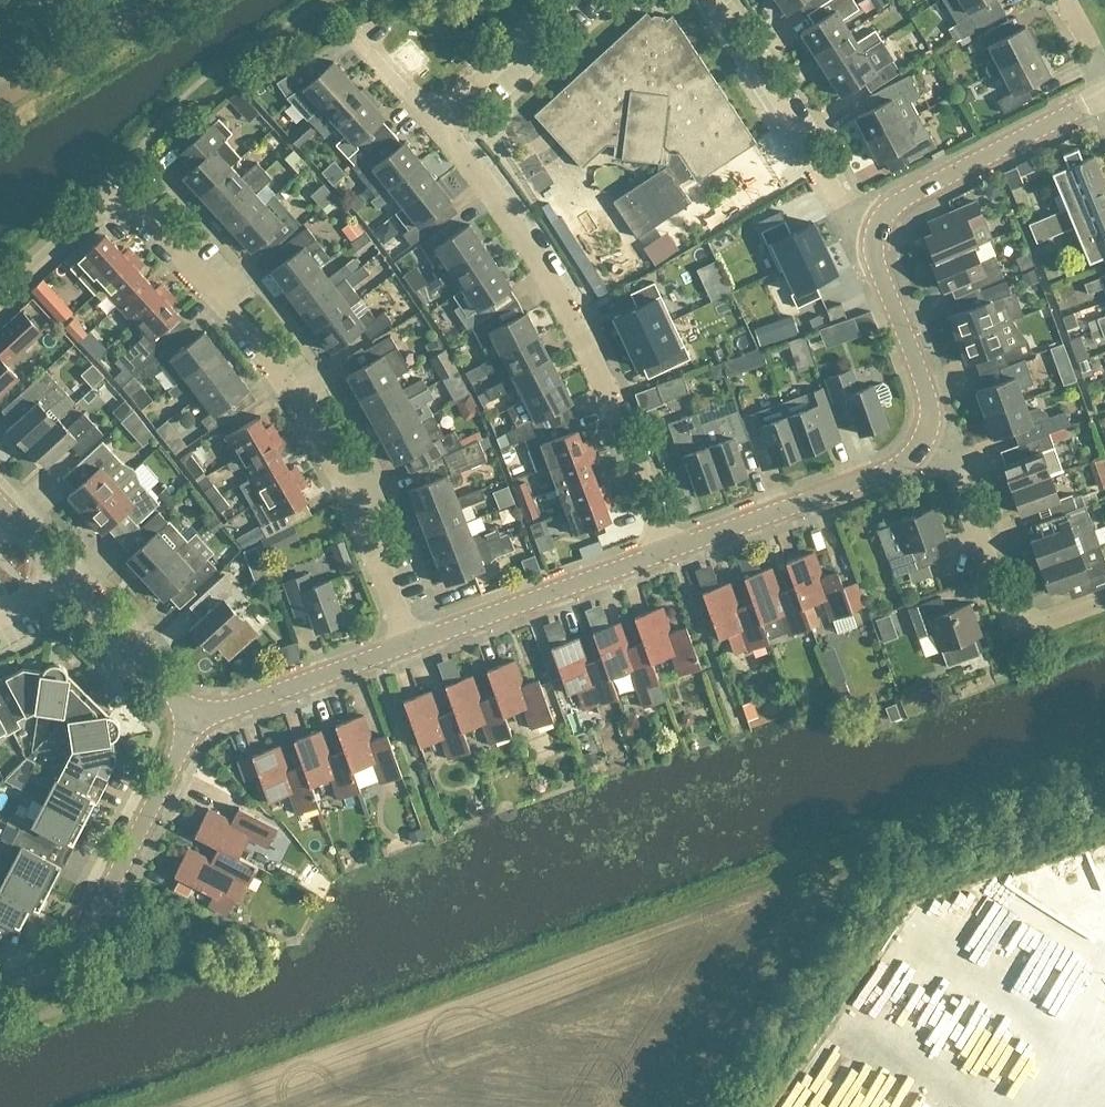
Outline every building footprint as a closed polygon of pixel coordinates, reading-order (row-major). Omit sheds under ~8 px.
[(770,0),(778,11),(781,8),(786,15),(799,6),(807,0),(770,0)] [(812,53),(814,55),(849,33),(842,22),(859,11),(852,0),(831,0),(816,10),(823,20),(801,34),(802,37),(800,42),(807,53),(812,53)] [(942,1),(957,25),(969,17),(967,14),(990,0),(943,0),(942,1)] [(613,159),(658,165),(657,174),(613,203),(637,240),(691,204),(679,186),(692,177),(696,184),(756,144),(672,17),(663,23),(658,22),(653,21),(646,14),(534,117),(582,169),(609,144),(615,145),(613,159)] [(961,41),(978,31),(970,17),(969,17),(957,25),(953,27),(961,41)] [(1001,71),(1037,52),(1035,47),(1038,43),(1032,31),(1027,31),(1025,28),(1000,41),(994,29),(978,37),(984,50),(988,47),(994,59),(988,63),(985,71),(988,77),(1001,71)] [(856,44),(849,33),(814,55),(828,77),(863,54),(880,43),(881,42),(875,32),(856,44)] [(880,43),(863,54),(828,77),(841,97),(863,83),(870,93),(900,74),(880,43)] [(1037,52),(1001,71),(1012,94),(997,102),(1004,115),(1032,100),(1026,88),(1050,76),(1037,52)] [(287,99),(308,121),(350,82),(333,63),(312,82),(303,68),(277,84),(286,99),(287,99)] [(917,116),(910,104),(920,99),(909,77),(881,91),(887,103),(855,119),(867,142),(917,116)] [(308,121),(306,124),(313,132),(316,130),(325,140),(338,128),(371,98),(363,90),(360,93),(350,82),(308,121)] [(379,107),(371,98),(338,128),(347,137),(336,147),(354,166),(373,149),(364,138),(384,119),(376,110),(379,107)] [(917,116),(867,142),(878,164),(903,151),(909,162),(936,148),(927,130),(924,129),(923,129),(917,116)] [(219,120),(179,156),(192,170),(183,178),(185,180),(182,183),(194,197),(198,194),(200,197),(231,169),(230,168),(240,159),(225,142),(232,135),(219,120)] [(297,147),(313,132),(306,124),(289,139),(297,147)] [(388,189),(420,163),(405,143),(378,165),(369,153),(352,169),(368,189),(380,179),(388,189)] [(1104,205),(1104,185),(1093,157),(1083,161),(1078,148),(1062,155),(1067,168),(1052,174),(1066,210),(1028,226),(1032,235),(1044,230),(1104,205)] [(420,163),(388,189),(370,203),(377,211),(394,198),(403,209),(436,183),(420,163)] [(231,169),(200,197),(217,215),(264,172),(257,164),(240,179),(231,169)] [(218,217),(217,222),(225,231),(228,228),(234,234),(265,206),(255,195),(271,180),(264,172),(217,215),(218,217)] [(403,209),(395,215),(408,232),(403,236),(411,247),(438,228),(431,219),(450,204),(452,203),(450,200),(453,197),(440,180),(436,183),(403,209)] [(1023,186),(1011,191),(1020,211),(1031,207),(1023,186)] [(265,206),(234,234),(251,253),(272,233),(281,243),(295,230),(299,226),(274,198),(265,206)] [(992,241),(985,225),(976,203),(928,223),(934,235),(925,239),(936,264),(977,247),(992,241)] [(1044,230),(1032,235),(1036,244),(1074,229),(1089,264),(1104,257),(1104,205),(1044,230)] [(343,224),(353,240),(365,232),(355,217),(343,224)] [(760,233),(778,271),(825,250),(813,224),(791,235),(784,222),(760,233)] [(469,226),(448,241),(441,231),(419,246),(432,265),(433,275),(436,279),(483,247),(469,226)] [(293,256),(271,273),(286,293),(319,268),(330,260),(322,250),(315,240),(307,230),(286,246),(293,256)] [(666,234),(644,249),(654,265),(677,250),(666,234)] [(105,236),(70,269),(94,296),(95,296),(136,258),(129,250),(123,256),(114,246),(105,236)] [(463,291),(498,268),(483,247),(436,279),(425,286),(431,295),(455,279),(462,290),(463,291)] [(979,264),(973,249),(977,247),(936,264),(932,265),(943,291),(973,279),(978,290),(1003,279),(994,257),(979,264)] [(825,250),(778,271),(779,272),(784,270),(795,294),(790,296),(797,309),(821,298),(815,285),(837,274),(825,250)] [(1060,276),(1051,256),(1040,261),(1048,281),(1060,276)] [(136,258),(95,296),(101,302),(107,296),(117,308),(146,281),(138,272),(144,267),(136,258)] [(319,268),(286,293),(301,313),(352,275),(345,266),(328,280),(319,268)] [(352,275),(301,313),(316,334),(350,309),(361,301),(352,289),(369,275),(363,267),(352,275)] [(467,331),(471,329),(494,316),(487,305),(511,289),(498,268),(463,291),(462,290),(452,296),(460,307),(454,311),(467,331)] [(1101,278),(1084,285),(1088,296),(1104,289),(1104,290),(1104,277),(1101,278)] [(146,281),(117,308),(134,325),(168,294),(161,285),(155,291),(146,281)] [(957,341),(999,326),(1012,321),(1003,298),(1010,296),(1006,283),(980,292),(985,305),(949,318),(957,341)] [(636,309),(613,319),(625,344),(672,322),(653,284),(629,296),(636,309)] [(144,337),(120,360),(135,377),(144,369),(154,360),(170,345),(161,334),(179,317),(170,307),(176,302),(168,294),(134,325),(144,337)] [(56,299),(46,307),(61,324),(71,315),(56,299)] [(830,321),(845,316),(841,305),(826,311),(830,321)] [(350,309),(316,334),(331,353),(362,330),(370,341),(392,324),(384,313),(375,320),(369,311),(358,319),(350,309)] [(1075,338),(1099,331),(1093,311),(1069,319),(1075,338)] [(17,378),(6,367),(41,335),(21,313),(0,333),(0,394),(17,378)] [(500,356),(538,337),(526,314),(501,328),(494,316),(471,329),(483,351),(495,344),(500,356)] [(1096,320),(1100,330),(1104,328),(1104,317),(1096,320)] [(65,328),(78,343),(87,336),(73,320),(65,328)] [(672,322),(625,344),(637,369),(659,359),(666,372),(690,360),(672,322)] [(1007,349),(999,326),(957,341),(966,364),(1002,351),(1007,364),(1032,355),(1027,342),(1007,349)] [(154,360),(144,369),(148,374),(157,375),(162,371),(174,387),(219,353),(204,334),(181,351),(174,342),(170,345),(154,360)] [(87,353),(96,345),(87,336),(78,343),(87,353)] [(512,378),(550,360),(538,337),(500,356),(481,366),(486,376),(506,366),(512,378)] [(351,375),(347,377),(359,399),(395,378),(409,371),(402,359),(390,338),(363,353),(370,364),(351,375)] [(801,338),(786,343),(791,356),(805,351),(801,338)] [(445,352),(430,360),(440,381),(456,373),(445,352)] [(174,387),(168,391),(174,399),(191,386),(199,398),(233,372),(219,353),(174,387)] [(524,401),(561,382),(550,360),(512,378),(485,392),(491,402),(518,389),(524,401)] [(985,416),(1024,402),(1020,391),(1034,386),(1025,361),(999,370),(1004,383),(976,393),(985,416)] [(121,389),(135,377),(122,362),(117,366),(123,373),(114,381),(121,389)] [(887,426),(880,407),(889,404),(892,398),(888,387),(882,385),(873,388),(873,387),(858,392),(851,371),(825,380),(842,427),(855,423),(860,436),(887,426)] [(75,404),(66,395),(45,372),(19,396),(31,409),(8,431),(26,451),(28,449),(58,421),(58,422),(76,405),(75,404)] [(233,372),(199,398),(212,414),(201,422),(209,433),(232,417),(225,408),(248,391),(233,372)] [(395,378),(359,399),(371,421),(427,390),(422,380),(403,391),(395,378)] [(689,394),(683,378),(656,387),(662,404),(689,394)] [(561,382),(524,401),(535,423),(572,404),(561,382)] [(427,390),(371,421),(384,443),(432,416),(425,404),(433,399),(427,390)] [(821,391),(807,396),(782,405),(801,457),(840,443),(821,391)] [(479,415),(470,397),(455,405),(464,423),(479,415)] [(1028,413),(1024,402),(985,416),(993,439),(1042,422),(1047,436),(1049,435),(1070,427),(1065,413),(1049,419),(1047,416),(1044,412),(1038,410),(1033,411),(1028,413)] [(763,471),(801,457),(782,405),(744,419),(763,471)] [(738,412),(700,426),(722,485),(747,476),(736,446),(748,441),(738,412)] [(58,421),(28,449),(46,468),(70,446),(80,457),(103,436),(84,415),(67,431),(58,422),(58,421)] [(696,415),(667,426),(677,451),(681,449),(697,494),(722,485),(700,426),(696,415)] [(432,416),(384,443),(396,465),(402,462),(408,474),(426,465),(458,450),(459,451),(463,449),(454,432),(444,438),(432,416)] [(258,419),(224,439),(237,460),(278,436),(272,427),(265,431),(258,419)] [(513,446),(524,441),(537,435),(530,421),(506,434),(513,446)] [(537,435),(524,441),(536,474),(549,469),(593,452),(589,442),(582,445),(577,432),(563,437),(559,426),(537,435)] [(1012,491),(1049,477),(1050,478),(1063,473),(1049,435),(1047,436),(1024,444),(1029,458),(1003,467),(1012,491)] [(237,460),(227,465),(232,473),(241,468),(249,481),(283,461),(276,450),(283,446),(278,436),(237,460)] [(433,482),(409,492),(418,515),(456,500),(452,489),(460,485),(462,481),(459,473),(486,462),(477,441),(463,449),(459,451),(458,450),(426,465),(427,466),(433,482)] [(78,515),(84,514),(85,516),(134,472),(132,470),(121,465),(102,444),(79,464),(91,477),(68,497),(70,499),(68,504),(78,515)] [(557,490),(593,477),(589,465),(597,462),(593,452),(549,469),(557,490)] [(195,481),(206,472),(190,453),(180,461),(195,481)] [(255,491),(245,497),(251,507),(301,478),(296,468),(289,472),(283,461),(249,481),(255,491)] [(136,474),(134,472),(85,516),(87,518),(86,523),(96,534),(101,533),(102,534),(125,514),(136,527),(159,506),(140,484),(136,474)] [(566,513),(610,497),(606,487),(598,489),(593,477),(557,490),(563,505),(556,508),(559,516),(566,513)] [(1052,519),(1056,517),(1077,510),(1072,496),(1058,501),(1050,478),(1049,477),(1012,491),(1021,515),(1047,505),(1052,519)] [(301,478),(251,507),(263,528),(261,530),(267,539),(291,526),(285,516),(304,504),(307,503),(300,491),(307,487),(301,478)] [(484,485),(488,501),(509,496),(505,480),(484,485)] [(521,505),(531,500),(525,484),(515,488),(521,505)] [(204,493),(212,503),(221,497),(213,486),(204,493)] [(456,500),(418,515),(427,539),(466,524),(461,510),(486,501),(482,490),(456,500)] [(220,514),(229,507),(221,497),(212,503),(220,513),(220,514)] [(610,497),(566,513),(574,536),(611,523),(606,510),(613,507),(610,497)] [(537,517),(531,500),(521,505),(527,521),(537,517)] [(1040,568),(1079,554),(1099,547),(1085,507),(1077,510),(1056,517),(1061,531),(1030,542),(1040,568)] [(894,526),(878,532),(888,559),(895,579),(908,574),(927,567),(929,566),(923,548),(935,543),(950,538),(939,508),(894,525),(894,526)] [(141,577),(145,581),(186,544),(159,514),(139,532),(148,542),(127,561),(129,563),(128,569),(136,578),(141,577)] [(534,539),(545,535),(540,523),(529,527),(534,539)] [(466,524),(427,539),(437,563),(475,548),(500,537),(496,527),(471,537),(466,524)] [(475,548),(437,563),(446,586),(485,570),(495,559),(514,552),(508,534),(500,537),(475,548)] [(156,600),(162,599),(164,601),(184,582),(193,592),(216,571),(207,561),(204,563),(186,544),(145,581),(149,586),(148,591),(156,600)] [(260,544),(243,551),(250,567),(266,561),(260,544)] [(1040,568),(1049,594),(1066,588),(1081,582),(1086,595),(1104,588),(1104,562),(1104,560),(1099,547),(1079,554),(1040,568)] [(856,584),(843,588),(837,573),(823,578),(814,553),(786,563),(795,589),(796,588),(803,609),(804,609),(823,601),(831,621),(833,621),(838,634),(856,627),(852,614),(852,611),(864,607),(856,584)] [(811,629),(804,609),(803,609),(796,588),(795,589),(781,594),(772,568),(744,578),(753,604),(754,603),(761,624),(762,624),(768,639),(787,632),(789,637),(811,629)] [(201,622),(191,631),(210,652),(218,644),(231,659),(256,636),(243,622),(231,609),(244,598),(225,576),(206,593),(218,606),(201,622)] [(293,610),(306,605),(317,633),(344,623),(329,583),(311,589),(307,577),(284,585),(293,610)] [(761,624),(754,603),(753,604),(740,609),(730,583),(702,594),(719,640),(727,637),(734,655),(747,651),(747,652),(769,644),(768,639),(762,624),(761,624)] [(941,598),(907,610),(918,640),(933,635),(940,652),(941,652),(947,668),(980,656),(974,640),(985,636),(974,604),(947,614),(941,598)] [(651,663),(652,663),(673,656),(680,676),(701,669),(686,628),(671,633),(662,608),(634,618),(644,644),(644,643),(651,663)] [(652,663),(651,663),(644,643),(644,644),(630,649),(621,623),(593,634),(602,659),(610,679),(611,679),(630,672),(644,708),(666,701),(659,684),(652,663)] [(602,659),(588,664),(579,639),(551,649),(568,695),(589,687),(596,707),(618,699),(611,679),(610,679),(602,659)] [(504,718),(505,718),(524,711),(532,731),(554,723),(539,682),(524,687),(515,662),(487,672),(496,697),(504,718)] [(59,666),(54,666),(49,667),(45,669),(42,673),(43,673),(38,712),(62,715),(66,719),(88,697),(68,676),(66,672),(63,669),(59,666)] [(38,712),(43,673),(42,673),(23,670),(5,680),(15,699),(4,704),(15,724),(38,712)] [(496,697),(482,702),(473,677),(445,687),(454,712),(455,712),(462,733),(463,733),(483,726),(490,746),(512,738),(505,718),(504,718),(496,697)] [(431,692),(403,702),(420,749),(441,741),(448,761),(470,753),(463,733),(462,733),(455,712),(454,712),(441,717),(431,692)] [(74,748),(113,741),(113,742),(116,739),(119,735),(120,730),(119,726),(117,722),(113,719),(109,717),(88,697),(66,719),(70,723),(74,748)] [(3,730),(5,734),(17,728),(15,724),(4,704),(0,707),(0,732),(3,730)] [(402,778),(387,737),(372,742),(363,717),(335,727),(344,752),(345,752),(353,773),(373,766),(380,786),(402,778)] [(311,788),(312,788),(331,781),(339,801),(361,793),(353,773),(345,752),(344,752),(331,757),(322,732),(294,742),(303,767),(311,788)] [(116,762),(113,742),(113,741),(74,748),(62,771),(82,781),(87,770),(106,780),(116,762)] [(303,767),(289,772),(280,747),(252,757),(269,804),(290,796),(297,816),(319,808),(312,788),(311,788),(303,767)] [(56,782),(45,804),(84,824),(95,802),(76,792),(82,781),(62,771),(57,768),(51,780),(56,782)] [(29,823),(23,834),(47,847),(53,836),(72,846),(84,824),(45,804),(34,825),(29,823)] [(194,837),(218,849),(238,859),(239,858),(248,840),(267,850),(278,829),(239,809),(232,823),(208,811),(194,837)] [(49,890),(61,868),(42,858),(47,847),(23,834),(20,833),(3,866),(49,890)] [(218,849),(211,862),(188,850),(174,877),(213,897),(208,907),(227,917),(235,901),(239,903),(246,888),(248,889),(258,869),(239,858),(238,859),(218,849)] [(49,890),(3,866),(0,871),(0,891),(38,911),(49,890)] [(181,881),(175,891),(187,897),(192,887),(181,881)] [(0,891),(0,935),(16,928),(19,929),(21,926),(33,921),(38,911),(0,891)] [(1060,1036),(1088,989),(985,929),(958,976),(1060,1036)] [(934,1077),(949,1088),(988,1036),(1000,1028),(1002,1025),(985,1014),(979,1018),(967,1000),(963,996),(941,1026),(932,1011),(944,994),(926,981),(903,996),(895,990),(889,998),(866,1013),(878,1031),(865,1021),(844,1049),(867,1066),(907,1011),(908,1011),(915,1021),(893,1050),(911,1077),(921,1070),(929,1059),(942,1051),(928,1070),(934,1077)] [(979,1066),(965,1089),(985,1102),(982,1106),(1002,1106),(1035,1056),(1005,1037),(985,1070),(979,1066)] [(816,1098),(811,1106),(834,1106),(816,1098)]
